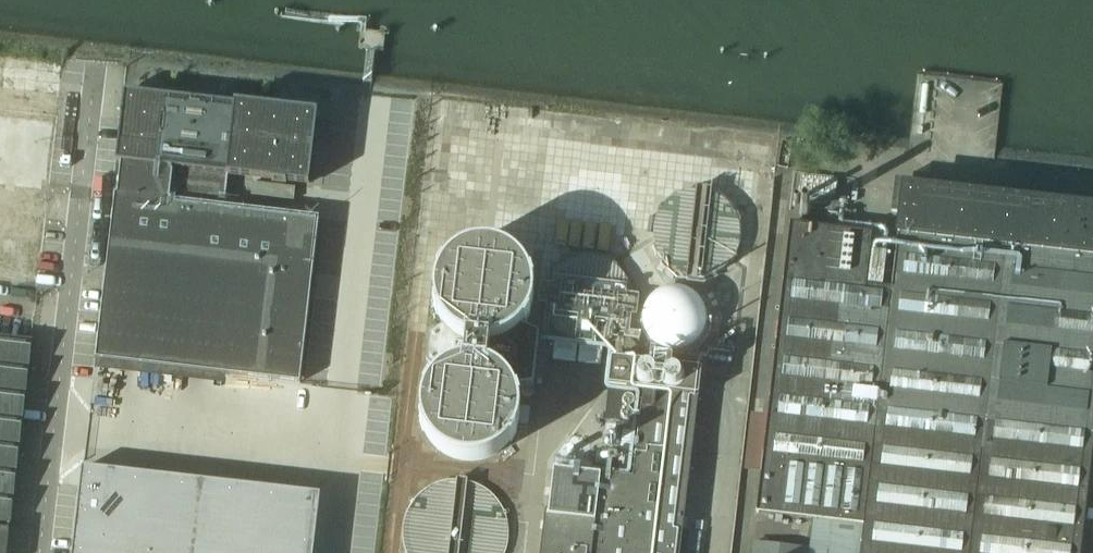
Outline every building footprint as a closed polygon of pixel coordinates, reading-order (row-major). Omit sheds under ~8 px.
[(384,91),(365,320),(410,323),(429,95),(384,91)] [(104,280),(95,359),(225,374),(299,383),(318,218),(234,208),(234,205),(221,204),(221,201),(222,191),(223,182),(224,176),(224,172),(232,173),(308,182),(310,168),(311,160),(316,116),(282,112),(282,110),(237,105),(237,107),(125,94),(122,119),(113,193),(114,193),(105,269),(104,280)] [(719,130),(715,159),(770,166),(773,137),(719,130)] [(602,237),(610,156),(461,142),(456,193),(528,200),(525,230),(602,237)] [(836,179),(800,174),(798,192),(802,192),(807,204),(824,206),(831,195),(834,196),(836,179)] [(443,205),(444,180),(431,179),(429,204),(443,205)] [(756,512),(809,519),(863,525),(862,536),(822,531),(820,552),(1080,552),(1092,442),(1092,205),(894,182),(891,215),(899,216),(892,274),(868,271),(872,232),(790,223),(756,512)] [(534,384),(540,334),(523,327),(520,331),(516,334),(512,338),(507,340),(503,343),(498,344),(493,345),(487,346),(482,346),(477,346),(472,345),(467,343),(462,341),(458,338),(453,335),(450,332),(446,328),(443,323),(429,333),(426,360),(439,375),(443,373),(447,371),(451,369),(455,367),(459,366),(464,366),(468,366),(472,366),(477,366),(481,367),(485,369),(489,370),(493,372),(497,375),(500,378),(503,381),(506,384),(509,387),(534,384)] [(624,332),(622,352),(622,353),(637,355),(639,333),(624,332)] [(11,505),(17,456),(20,427),(26,376),(30,342),(0,338),(0,552),(6,552),(11,505)] [(552,359),(575,361),(576,345),(553,343),(552,359)] [(577,362),(600,364),(601,348),(579,345),(577,362)] [(700,372),(701,370),(611,360),(608,386),(606,386),(603,424),(638,428),(632,478),(553,469),(543,552),(679,552),(700,372)] [(628,473),(631,454),(619,453),(616,472),(628,473)] [(72,552),(313,552),(319,496),(82,468),(72,552)] [(511,494),(458,490),(457,487),(435,486),(409,501),(406,545),(411,552),(507,552),(511,494)] [(752,552),(805,552),(806,549),(753,543),(752,552)]
